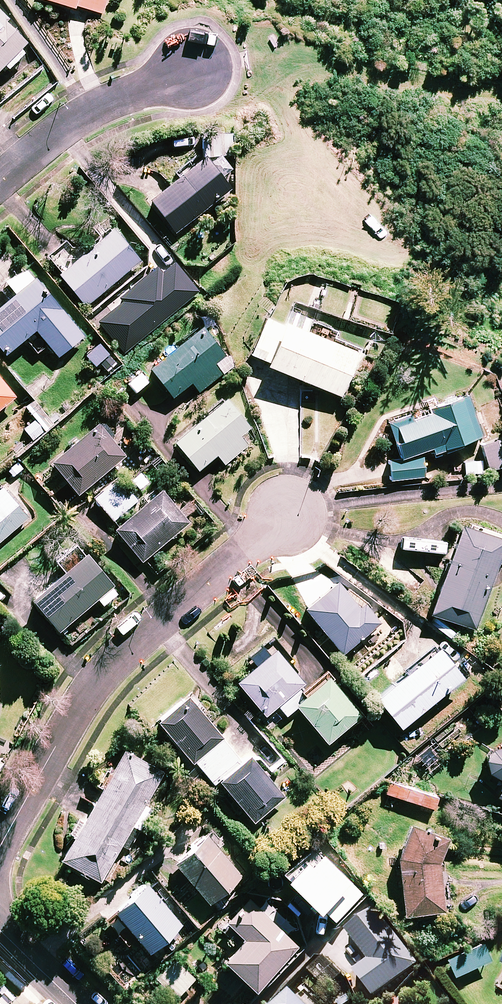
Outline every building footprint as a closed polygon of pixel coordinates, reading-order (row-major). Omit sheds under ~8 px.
[(103,14),(107,0),(49,0),(103,14)] [(0,11),(0,70),(5,65),(9,69),(31,47),(1,17),(4,15),(0,11)] [(232,188),(206,156),(150,199),(175,232),(232,188)] [(140,261),(113,228),(80,255),(70,243),(49,260),(86,305),(140,261)] [(27,268),(9,282),(17,292),(0,305),(0,347),(5,354),(36,329),(58,356),(83,336),(27,268)] [(358,352),(267,316),(250,359),(341,395),(358,352)] [(226,357),(200,326),(149,368),(173,398),(193,381),(197,386),(215,371),(213,368),(226,357)] [(0,378),(0,409),(15,397),(0,378)] [(425,455),(415,456),(414,455),(433,447),(436,455),(482,436),(465,394),(456,398),(455,394),(443,399),(444,402),(436,405),(435,403),(387,422),(400,458),(386,459),(388,482),(427,478),(425,455)] [(250,427),(226,399),(175,441),(199,469),(217,454),(225,464),(247,445),(239,436),(250,427)] [(54,425),(34,401),(27,407),(36,419),(24,429),(34,441),(54,425)] [(125,456),(98,423),(52,461),(79,494),(125,456)] [(480,445),(487,470),(501,466),(501,439),(480,445)] [(137,501),(118,477),(94,497),(114,521),(137,501)] [(2,487),(0,489),(0,542),(28,516),(2,487)] [(188,522),(160,489),(114,528),(142,561),(188,522)] [(461,525),(430,613),(474,628),(501,549),(501,539),(461,525)] [(113,585),(86,553),(33,599),(60,630),(113,585)] [(274,633),(257,612),(240,625),(248,635),(234,646),(244,658),(274,633)] [(462,676),(438,646),(379,693),(370,683),(367,685),(401,726),(462,676)] [(304,683),(276,649),(237,681),(266,715),(304,683)] [(362,713),(327,671),(282,709),(287,715),(297,706),(327,742),(362,713)] [(188,695),(156,723),(191,764),(194,762),(214,785),(219,780),(255,822),(284,796),(248,754),(242,759),(188,695)] [(500,742),(497,743),(495,744),(493,745),(491,746),(489,748),(487,750),(486,753),(485,755),(484,757),(484,760),(484,763),(485,765),(486,767),(487,770),(501,778),(501,742),(500,742)] [(165,771),(125,748),(61,858),(101,881),(122,845),(130,849),(152,810),(145,806),(165,771)] [(437,795),(387,783),(384,796),(434,808),(437,795)] [(447,839),(413,825),(399,856),(403,913),(441,911),(440,858),(447,839)] [(173,860),(216,911),(227,901),(221,893),(241,876),(205,833),(173,860)] [(360,895),(313,845),(283,873),(317,910),(320,906),(333,920),(360,895)] [(182,924),(143,880),(103,915),(125,941),(134,934),(150,952),(182,924)] [(298,947),(250,898),(227,921),(245,939),(225,960),(255,990),(298,947)] [(417,964),(373,910),(345,932),(369,962),(355,974),(374,998),(417,964)] [(194,981),(175,961),(157,978),(176,998),(194,981)] [(291,993),(281,1003),(303,1003),(291,993)]
